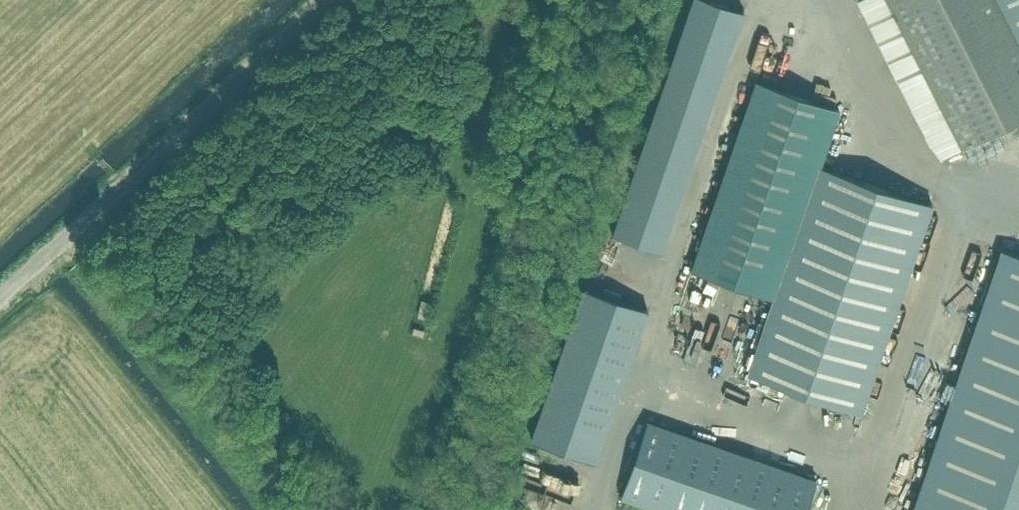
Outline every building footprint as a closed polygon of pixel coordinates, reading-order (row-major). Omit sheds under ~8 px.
[(660,250),(742,10),(712,0),(690,0),(610,233),(660,250)] [(961,148),(1018,118),(1018,0),(886,0),(961,148)] [(860,412),(932,204),(819,165),(839,108),(755,80),(690,269),(774,298),(748,374),(860,412)] [(1000,249),(911,509),(1018,509),(1018,255),(1000,249)] [(602,448),(666,297),(605,271),(540,422),(602,448)] [(840,427),(844,417),(819,407),(815,418),(840,427)] [(619,497),(657,509),(805,509),(815,480),(645,421),(619,497)]
